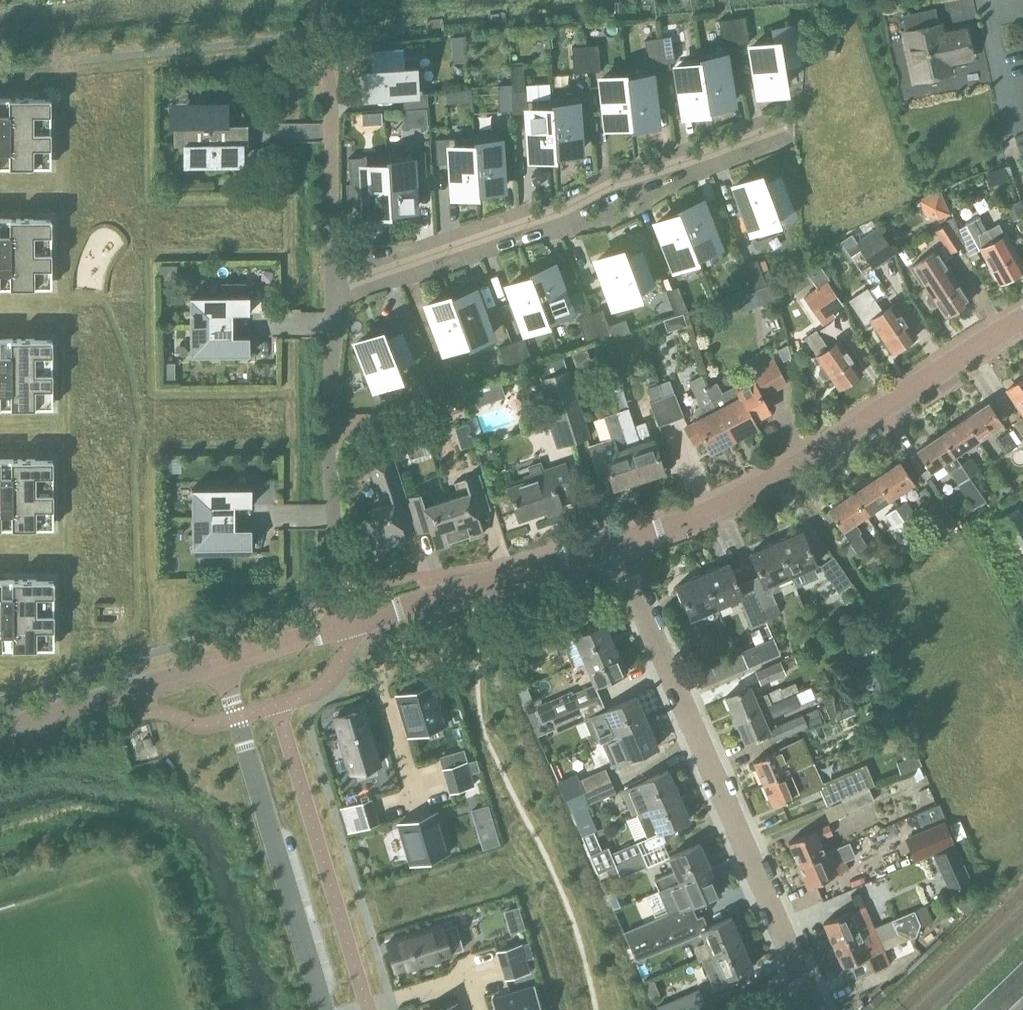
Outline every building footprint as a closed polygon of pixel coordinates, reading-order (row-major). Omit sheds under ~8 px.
[(745,16),(732,18),(736,44),(749,42),(745,16)] [(723,46),(736,44),(732,18),(719,20),(723,46)] [(918,80),(953,69),(949,59),(972,52),(964,25),(941,32),(938,22),(903,33),(918,80)] [(775,43),(751,47),(754,65),(751,66),(753,78),(756,77),(758,93),(784,89),(780,64),(797,61),(793,36),(791,27),(773,30),(774,39),(775,43)] [(675,61),(671,35),(658,37),(662,63),(675,61)] [(649,66),(662,63),(658,37),(645,39),(649,66)] [(814,38),(812,56),(835,58),(837,40),(814,38)] [(585,45),(587,72),(601,70),(598,44),(585,45)] [(587,72),(585,45),(572,46),(574,73),(587,72)] [(428,107),(427,92),(423,92),(422,81),(421,81),(420,68),(408,69),(408,68),(400,69),(399,51),(374,53),(375,70),(371,70),(371,71),(367,71),(367,78),(366,78),(368,97),(384,95),(384,97),(396,96),(396,95),(402,94),(403,108),(428,107)] [(701,63),(704,85),(708,107),(732,103),(729,86),(732,86),(730,74),(728,75),(725,56),(700,60),(701,63)] [(708,110),(708,107),(704,85),(701,63),(676,67),(679,86),(676,86),(678,98),(681,98),(684,114),(708,110)] [(510,65),(511,84),(512,92),(525,91),(523,64),(510,65)] [(606,125),(631,123),(626,79),(626,76),(601,79),(603,97),(600,98),(602,110),(605,109),(606,125)] [(651,76),(626,79),(631,123),(631,126),(656,123),(654,107),(657,107),(656,95),(653,95),(651,76)] [(512,92),(511,84),(497,85),(499,111),(512,110),(512,92)] [(576,94),(551,96),(551,99),(552,106),(552,109),(555,153),(579,151),(578,135),(581,135),(580,123),(578,123),(576,104),(576,94)] [(50,98),(0,98),(0,167),(33,167),(50,167),(50,98)] [(528,129),(526,129),(526,141),(529,141),(530,157),(555,156),(555,153),(552,109),(552,106),(551,99),(527,101),(527,110),(528,129)] [(228,107),(184,107),(184,124),(174,124),(174,144),(184,144),(184,160),(243,159),(242,143),(248,143),(248,123),(228,123),(228,107)] [(498,131),(474,133),(478,193),(478,190),(502,188),(501,172),(502,172),(502,160),(500,160),(498,131)] [(453,195),(478,193),(474,133),(473,133),(473,137),(460,138),(460,137),(435,139),(437,164),(451,163),(451,167),(450,167),(451,179),(452,179),(453,195)] [(387,152),(386,152),(386,155),(387,155),(390,209),(414,208),(413,192),(415,192),(414,178),(413,179),(412,176),(426,175),(425,150),(400,151),(400,152),(387,153),(387,152)] [(350,183),(346,183),(347,207),(349,207),(349,205),(364,204),(365,214),(390,212),(390,209),(387,155),(386,155),(349,157),(350,183)] [(745,212),(755,241),(766,237),(779,232),(775,221),(792,215),(778,179),(762,185),(761,182),(760,182),(759,178),(752,180),(735,186),(740,201),(738,202),(742,213),(745,212)] [(939,217),(948,213),(939,190),(919,199),(925,213),(939,217)] [(1013,220),(1022,215),(1022,204),(1021,199),(1007,207),(1013,220)] [(679,211),(678,211),(696,257),(698,262),(699,262),(699,261),(711,257),(721,253),(712,228),(714,227),(710,216),(707,217),(701,202),(685,208),(685,209),(679,211)] [(684,262),(696,257),(678,211),(679,215),(673,217),(656,223),(662,238),(660,239),(664,250),(667,249),(674,267),(684,263),(684,262)] [(963,244),(957,229),(958,228),(952,216),(946,219),(948,222),(935,231),(950,253),(963,244)] [(958,228),(957,229),(963,244),(964,243),(968,255),(981,248),(1000,283),(1022,270),(1022,266),(1005,234),(1004,234),(998,223),(987,229),(979,216),(958,228)] [(51,287),(51,218),(0,219),(0,287),(51,287)] [(872,267),(894,253),(878,228),(856,242),(872,267)] [(939,303),(947,315),(969,301),(936,250),(910,266),(922,285),(926,282),(932,292),(928,295),(927,299),(930,305),(934,305),(939,303)] [(652,285),(640,254),(624,260),(621,251),(597,260),(602,275),(599,276),(604,288),(606,287),(613,305),(636,296),(634,291),(652,285)] [(160,278),(176,277),(176,265),(160,265),(160,278)] [(547,321),(549,326),(550,326),(550,325),(562,321),(573,317),(563,292),(566,291),(562,280),(559,281),(553,266),(537,272),(531,275),(531,274),(530,274),(531,278),(547,321)] [(535,325),(547,321),(531,278),(525,280),(524,280),(508,286),(514,301),(511,302),(515,313),(518,312),(524,330),(535,326),(535,325)] [(190,296),(190,326),(232,325),(232,314),(249,313),(249,295),(246,295),(246,282),(221,282),(221,295),(190,296)] [(841,304),(826,282),(805,297),(823,323),(834,315),(831,311),(841,304)] [(688,311),(678,286),(666,291),(675,316),(688,311)] [(871,320),(893,352),(915,337),(892,304),(882,310),(867,287),(848,300),(865,324),(871,320)] [(475,291),(451,299),(467,341),(468,344),(491,335),(485,317),(487,316),(483,305),(480,306),(475,291)] [(450,296),(427,305),(433,320),(430,321),(434,333),(437,332),(443,349),(467,341),(451,299),(450,296)] [(614,338),(612,333),(603,309),(590,313),(601,343),(614,338)] [(590,313),(578,318),(587,342),(594,340),(596,345),(601,343),(590,313)] [(683,314),(675,316),(679,328),(686,326),(683,314)] [(232,325),(190,326),(190,355),(250,355),(249,337),(232,337),(232,325)] [(830,375),(839,388),(861,373),(838,340),(827,347),(815,330),(805,337),(806,339),(817,354),(816,355),(823,365),(819,368),(818,372),(822,377),(826,378),(830,375)] [(410,359),(400,335),(384,342),(383,338),(382,338),(380,334),(374,337),(373,336),(357,343),(363,358),(360,359),(365,370),(367,369),(374,387),(385,383),(384,382),(397,377),(395,373),(396,372),(394,366),(410,359)] [(524,338),(511,343),(521,368),(533,363),(524,338)] [(52,339),(0,339),(0,407),(35,408),(52,407),(52,339)] [(499,348),(508,372),(521,368),(511,343),(499,348)] [(791,357),(787,344),(777,349),(783,361),(791,357)] [(541,378),(534,380),(543,407),(549,405),(561,445),(589,436),(590,435),(575,390),(568,369),(563,356),(537,365),(541,378)] [(716,382),(707,386),(734,439),(757,427),(753,420),(769,412),(761,397),(786,384),(772,359),(747,372),(752,382),(737,390),(734,385),(722,392),(716,382)] [(710,452),(734,439),(707,386),(702,373),(689,380),(698,397),(698,400),(700,404),(695,407),(694,411),(698,417),(684,425),(693,442),(703,437),(710,452)] [(499,379),(472,388),(477,404),(504,396),(499,379)] [(1022,416),(1022,379),(1006,390),(1022,416)] [(662,396),(662,397),(671,420),(683,416),(669,380),(658,384),(662,396)] [(671,420),(662,397),(662,396),(658,384),(647,388),(651,401),(649,401),(658,425),(671,420)] [(462,411),(458,400),(448,403),(450,409),(456,412),(462,411)] [(992,430),(992,431),(1003,424),(988,402),(964,418),(979,439),(992,430)] [(664,472),(654,441),(641,446),(628,408),(617,412),(640,480),(664,472)] [(617,412),(604,416),(612,441),(590,448),(590,447),(589,447),(599,479),(609,476),(614,489),(640,480),(617,412)] [(1013,423),(1022,437),(1022,416),(1013,423)] [(979,439),(964,418),(941,434),(955,455),(979,439)] [(997,439),(1007,453),(1017,446),(1009,433),(1008,432),(997,439)] [(421,433),(414,436),(417,444),(424,441),(421,433)] [(961,465),(955,455),(941,434),(917,450),(931,471),(943,463),(950,472),(959,484),(969,477),(961,465)] [(401,524),(412,520),(406,497),(395,460),(393,454),(377,459),(370,436),(354,441),(361,464),(368,462),(382,506),(369,510),(377,534),(373,535),(379,553),(392,548),(390,544),(406,540),(401,524)] [(399,442),(390,445),(393,454),(395,460),(403,458),(399,442)] [(171,458),(161,458),(161,472),(171,472),(171,458)] [(961,465),(969,477),(979,470),(971,458),(961,465)] [(52,459),(0,459),(0,528),(53,528),(52,459)] [(900,461),(876,478),(890,499),(914,482),(900,461)] [(561,507),(558,499),(575,493),(565,465),(526,478),(528,484),(509,490),(519,520),(561,507)] [(459,494),(447,498),(459,537),(469,534),(470,538),(484,534),(476,507),(489,503),(480,474),(455,482),(459,494)] [(866,515),(890,499),(876,478),(852,494),(866,515)] [(192,518),(234,517),(234,506),(251,506),(251,487),(191,488),(192,518)] [(924,488),(919,492),(922,496),(927,492),(924,488)] [(430,490),(406,497),(412,520),(417,533),(430,530),(436,549),(450,545),(448,540),(459,537),(447,498),(434,502),(430,490)] [(854,522),(866,515),(852,494),(828,510),(850,543),(842,548),(849,558),(857,552),(857,553),(867,546),(859,534),(861,532),(854,522)] [(899,506),(893,497),(890,499),(896,508),(899,506)] [(915,513),(906,501),(899,506),(896,508),(904,520),(915,513)] [(894,527),(904,520),(896,508),(886,515),(894,527)] [(234,529),(234,517),(192,518),(192,547),(252,547),(251,529),(234,529)] [(942,517),(930,523),(934,529),(946,523),(942,517)] [(801,531),(776,542),(791,576),(796,587),(818,577),(813,566),(816,565),(801,531)] [(1020,569),(1022,568),(1022,539),(1009,545),(1020,569)] [(759,576),(749,580),(756,594),(762,610),(777,603),(772,594),(781,590),(777,582),(791,576),(776,542),(750,553),(759,576)] [(838,592),(851,583),(834,557),(820,566),(838,592)] [(711,592),(717,608),(739,598),(752,628),(767,621),(762,610),(756,594),(749,580),(738,585),(729,562),(703,574),(711,592)] [(691,619),(717,608),(711,592),(703,574),(676,585),(691,619)] [(53,580),(0,580),(0,648),(54,648),(53,580)] [(537,629),(534,621),(525,625),(529,632),(537,629)] [(605,623),(562,641),(573,666),(584,661),(615,648),(605,623)] [(551,646),(546,635),(520,645),(524,656),(551,646)] [(615,648),(584,661),(595,685),(626,672),(615,648)] [(755,651),(743,656),(748,668),(760,662),(760,661),(755,651)] [(718,680),(748,668),(743,656),(741,653),(712,666),(718,680)] [(794,656),(756,672),(761,684),(785,673),(783,667),(796,661),(794,656)] [(859,670),(862,677),(874,672),(871,665),(859,670)] [(725,697),(735,720),(785,699),(784,698),(799,692),(795,682),(780,689),(779,687),(755,698),(750,686),(725,697)] [(436,683),(396,695),(408,735),(448,724),(436,683)] [(546,706),(538,709),(543,722),(552,719),(596,699),(591,687),(573,695),(572,691),(545,702),(546,706)] [(794,695),(785,699),(735,720),(745,742),(770,731),(765,719),(798,706),(794,695)] [(596,732),(588,735),(592,745),(602,740),(602,741),(647,721),(636,696),(605,710),(603,716),(606,723),(594,728),(596,732)] [(596,699),(552,719),(556,728),(557,731),(599,713),(600,713),(602,708),(601,708),(600,708),(596,699)] [(833,709),(837,720),(847,716),(842,705),(833,709)] [(784,736),(807,726),(808,727),(808,728),(825,722),(818,708),(803,715),(779,724),(784,736)] [(363,709),(335,718),(351,773),(379,764),(363,709)] [(542,723),(534,727),(538,736),(556,728),(552,719),(543,722),(542,723)] [(647,721),(602,741),(613,765),(658,746),(647,721)] [(143,739),(145,749),(153,746),(150,737),(143,739)] [(779,750),(753,761),(763,783),(812,762),(802,738),(778,748),(779,750)] [(467,762),(443,769),(447,781),(470,773),(467,762)] [(812,762),(763,783),(772,805),(798,794),(800,797),(817,790),(820,782),(812,763),(812,762)] [(911,769),(916,780),(924,777),(919,766),(911,769)] [(864,767),(824,784),(832,802),(841,799),(868,787),(872,785),(864,767)] [(610,780),(605,769),(579,780),(583,792),(610,780)] [(637,813),(648,808),(647,808),(678,794),(667,769),(620,789),(632,816),(637,813)] [(470,773),(447,781),(450,792),(474,785),(470,773)] [(616,793),(610,780),(583,792),(589,804),(616,793)] [(868,787),(841,799),(846,812),(874,800),(868,787)] [(647,837),(689,820),(678,794),(647,808),(648,808),(637,813),(647,837)] [(374,811),(351,818),(354,829),(378,822),(374,811)] [(438,812),(398,824),(410,864),(450,852),(438,812)] [(944,822),(907,838),(916,859),(953,843),(944,822)] [(789,843),(797,864),(824,852),(819,840),(832,834),(828,824),(814,830),(815,832),(789,843)] [(606,826),(597,830),(594,831),(596,837),(608,831),(606,826)] [(582,836),(590,855),(601,850),(596,837),(594,831),(582,836)] [(615,865),(642,854),(637,842),(611,853),(608,847),(590,855),(598,873),(615,865)] [(824,853),(798,864),(807,886),(848,869),(844,860),(854,856),(849,842),(824,853)] [(675,871),(654,880),(659,889),(710,867),(700,844),(669,857),(675,871)] [(954,845),(933,854),(951,892),(971,883),(954,845)] [(642,854),(615,865),(616,866),(608,870),(613,879),(620,876),(621,877),(647,866),(642,854)] [(695,918),(690,906),(721,893),(720,891),(724,889),(719,879),(716,880),(710,867),(659,889),(669,913),(624,933),(630,947),(674,927),(680,924),(695,918)] [(875,932),(873,928),(833,945),(842,967),(850,963),(857,978),(889,964),(882,950),(916,936),(919,926),(933,921),(926,906),(892,920),(892,919),(876,926),(878,931),(875,932)] [(824,924),(833,945),(873,928),(864,907),(824,924)] [(697,947),(695,950),(699,959),(702,958),(742,941),(731,917),(700,930),(706,943),(697,947)] [(442,926),(387,942),(396,971),(451,954),(450,952),(463,948),(456,924),(443,928),(442,926)] [(674,927),(630,947),(635,958),(686,937),(680,924),(674,927)] [(742,941),(702,958),(713,983),(753,966),(751,963),(755,961),(751,951),(747,952),(742,941)] [(521,944),(497,951),(502,967),(526,960),(521,944)] [(526,960),(502,967),(505,978),(529,971),(526,960)] [(1022,962),(1013,970),(1022,980),(1022,963),(1022,962)] [(1022,995),(1022,980),(1013,970),(1004,978),(1022,996),(1022,995)] [(1022,996),(1004,978),(996,987),(1013,1005),(1022,996)] [(493,997),(497,1009),(540,1009),(533,985),(493,997)] [(1013,1005),(996,987),(987,995),(1001,1009),(1008,1009),(1013,1005)] [(656,1007),(657,1009),(683,1009),(706,1000),(701,988),(656,1007)] [(978,1003),(985,1009),(1001,1009),(987,995),(978,1003)]
